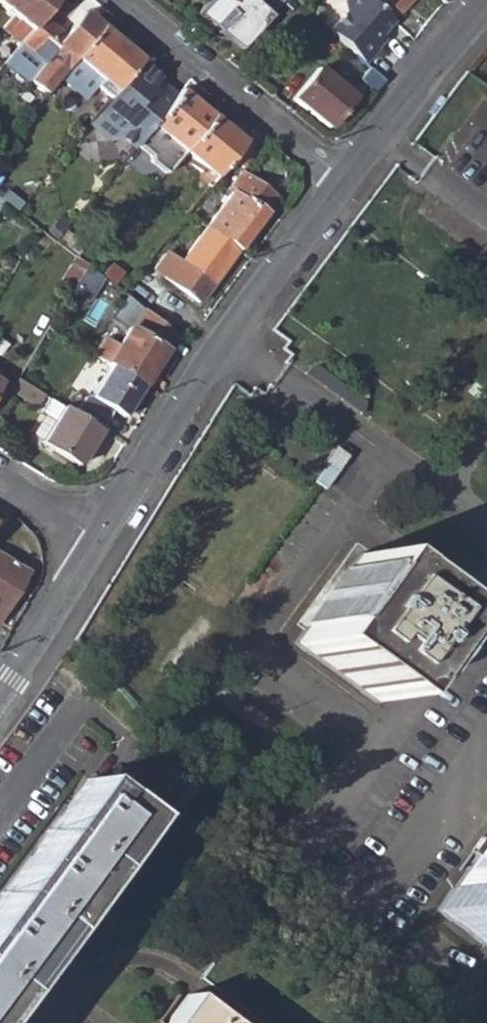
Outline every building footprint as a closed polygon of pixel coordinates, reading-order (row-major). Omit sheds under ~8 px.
[(11,17),(15,20),(29,31),(39,18),(54,0),(0,0),(0,8),(11,17)] [(197,13),(195,16),(227,41),(228,41),(234,33),(245,42),(268,17),(250,0),(209,0),(207,3),(197,13)] [(327,33),(364,67),(374,55),(373,54),(381,45),(377,43),(393,25),(367,0),(347,0),(341,6),(340,20),(327,33)] [(409,0),(383,0),(382,1),(397,14),(409,0)] [(98,27),(80,13),(62,36),(39,18),(29,31),(20,42),(4,62),(3,62),(43,95),(44,94),(57,78),(73,58),(98,27)] [(8,31),(20,42),(29,31),(15,20),(8,31)] [(139,61),(98,27),(73,58),(57,78),(84,99),(95,85),(109,98),(137,63),(139,61)] [(228,41),(227,41),(238,50),(245,42),(234,33),(228,41)] [(120,141),(131,151),(135,146),(151,127),(175,98),(162,86),(145,106),(140,101),(158,80),(137,63),(109,98),(85,127),(101,141),(120,141)] [(316,69),(291,100),(327,129),(352,99),(316,69)] [(486,90),(486,84),(466,69),(415,140),(439,157),(486,90)] [(357,81),(373,95),(382,84),(368,70),(357,81)] [(210,117),(179,92),(175,98),(151,127),(135,146),(148,157),(148,163),(163,175),(182,152),(210,117)] [(241,143),(210,117),(182,152),(213,178),(228,159),(241,143)] [(252,152),(241,143),(228,159),(240,167),(252,152)] [(231,195),(204,229),(235,252),(273,200),(240,174),(227,191),(231,195)] [(196,304),(235,252),(204,229),(177,263),(165,254),(153,270),(196,304)] [(83,247),(65,232),(57,241),(76,256),(83,247)] [(58,285),(70,293),(86,267),(74,258),(58,285)] [(104,340),(93,357),(108,367),(141,387),(173,335),(140,309),(116,347),(104,340)] [(121,418),(141,387),(108,367),(88,398),(86,397),(81,398),(71,415),(98,432),(111,412),(121,418)] [(35,407),(42,396),(17,380),(9,391),(35,407)] [(77,465),(98,432),(71,415),(60,408),(39,442),(77,465)] [(305,627),(293,643),(310,655),(311,654),(359,690),(358,691),(374,702),(387,686),(385,685),(425,630),(427,631),(440,614),(423,602),(422,603),(374,566),(375,566),(359,554),(346,571),(347,572),(307,628),(305,627)] [(26,573),(0,558),(0,613),(26,573)] [(0,897),(0,950),(21,966),(134,815),(87,780),(0,897)] [(435,910),(448,920),(449,919),(470,934),(468,935),(482,945),(486,938),(486,841),(451,890),(450,889),(435,910)] [(21,966),(0,950),(0,994),(21,966)] [(187,996),(167,1022),(223,1022),(187,996)]
